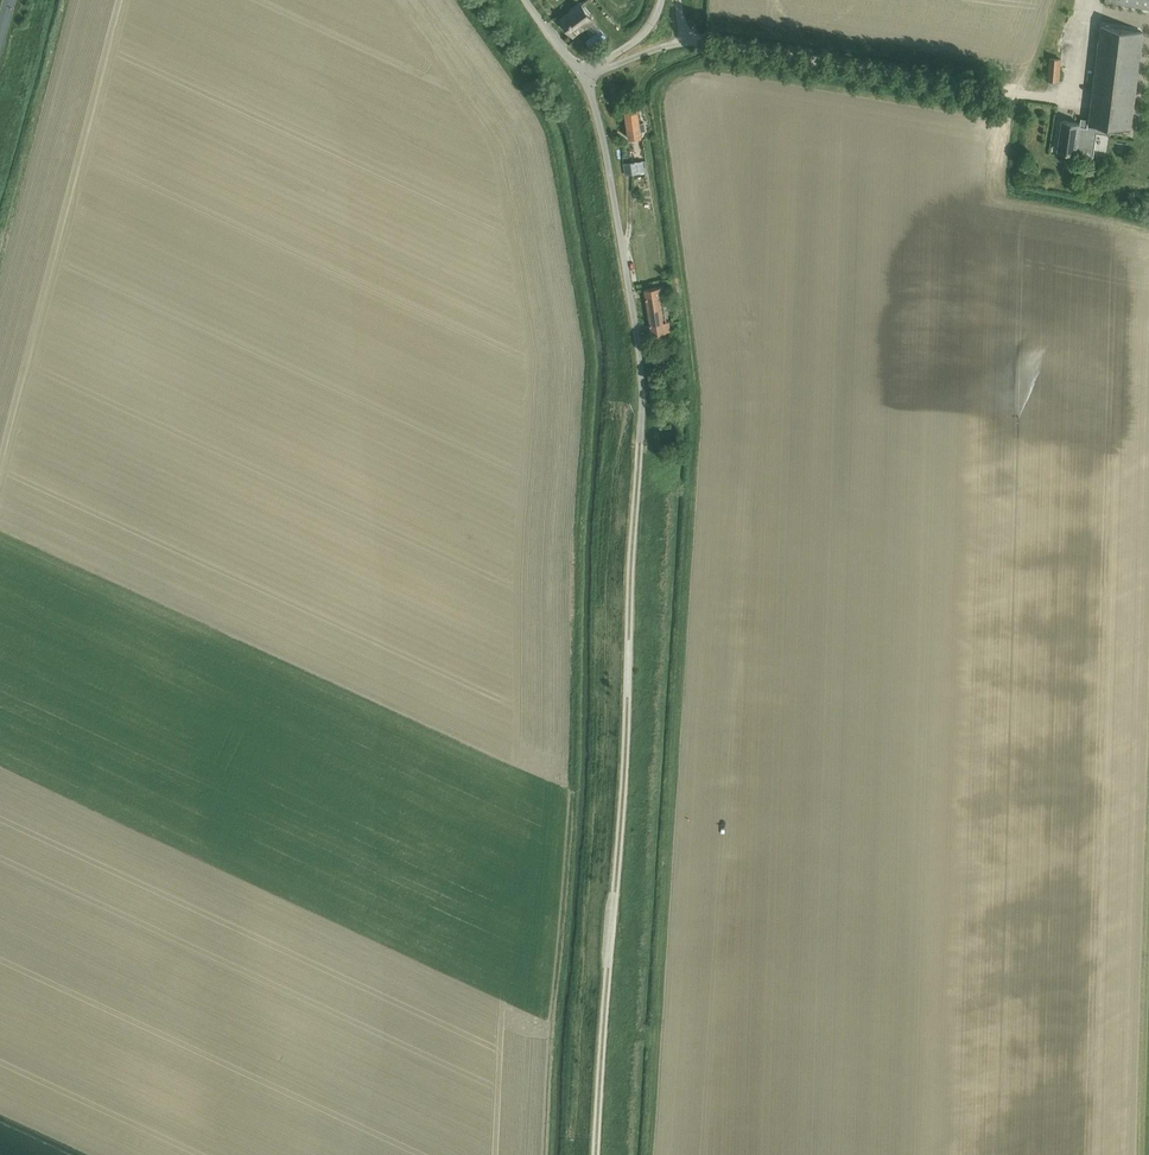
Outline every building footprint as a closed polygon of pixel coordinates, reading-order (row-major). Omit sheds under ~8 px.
[(1104,2),(1148,10),(1148,0),(1105,0),(1104,2)] [(573,34),(591,20),(581,6),(562,20),(573,34)] [(1144,31),(1100,27),(1088,122),(1113,125),(1132,128),(1144,31)] [(1060,82),(1062,58),(1050,57),(1047,81),(1060,82)] [(641,123),(639,107),(625,109),(629,138),(642,136),(642,131),(646,131),(645,123),(641,123)] [(1081,123),(1062,120),(1057,151),(1089,156),(1093,156),(1097,130),(1112,132),(1113,125),(1088,122),(1088,128),(1081,127),(1081,123)] [(626,175),(636,174),(645,172),(643,161),(624,163),(626,175)] [(645,289),(650,324),(652,333),(670,330),(669,320),(663,321),(659,295),(665,294),(663,286),(645,289)]
